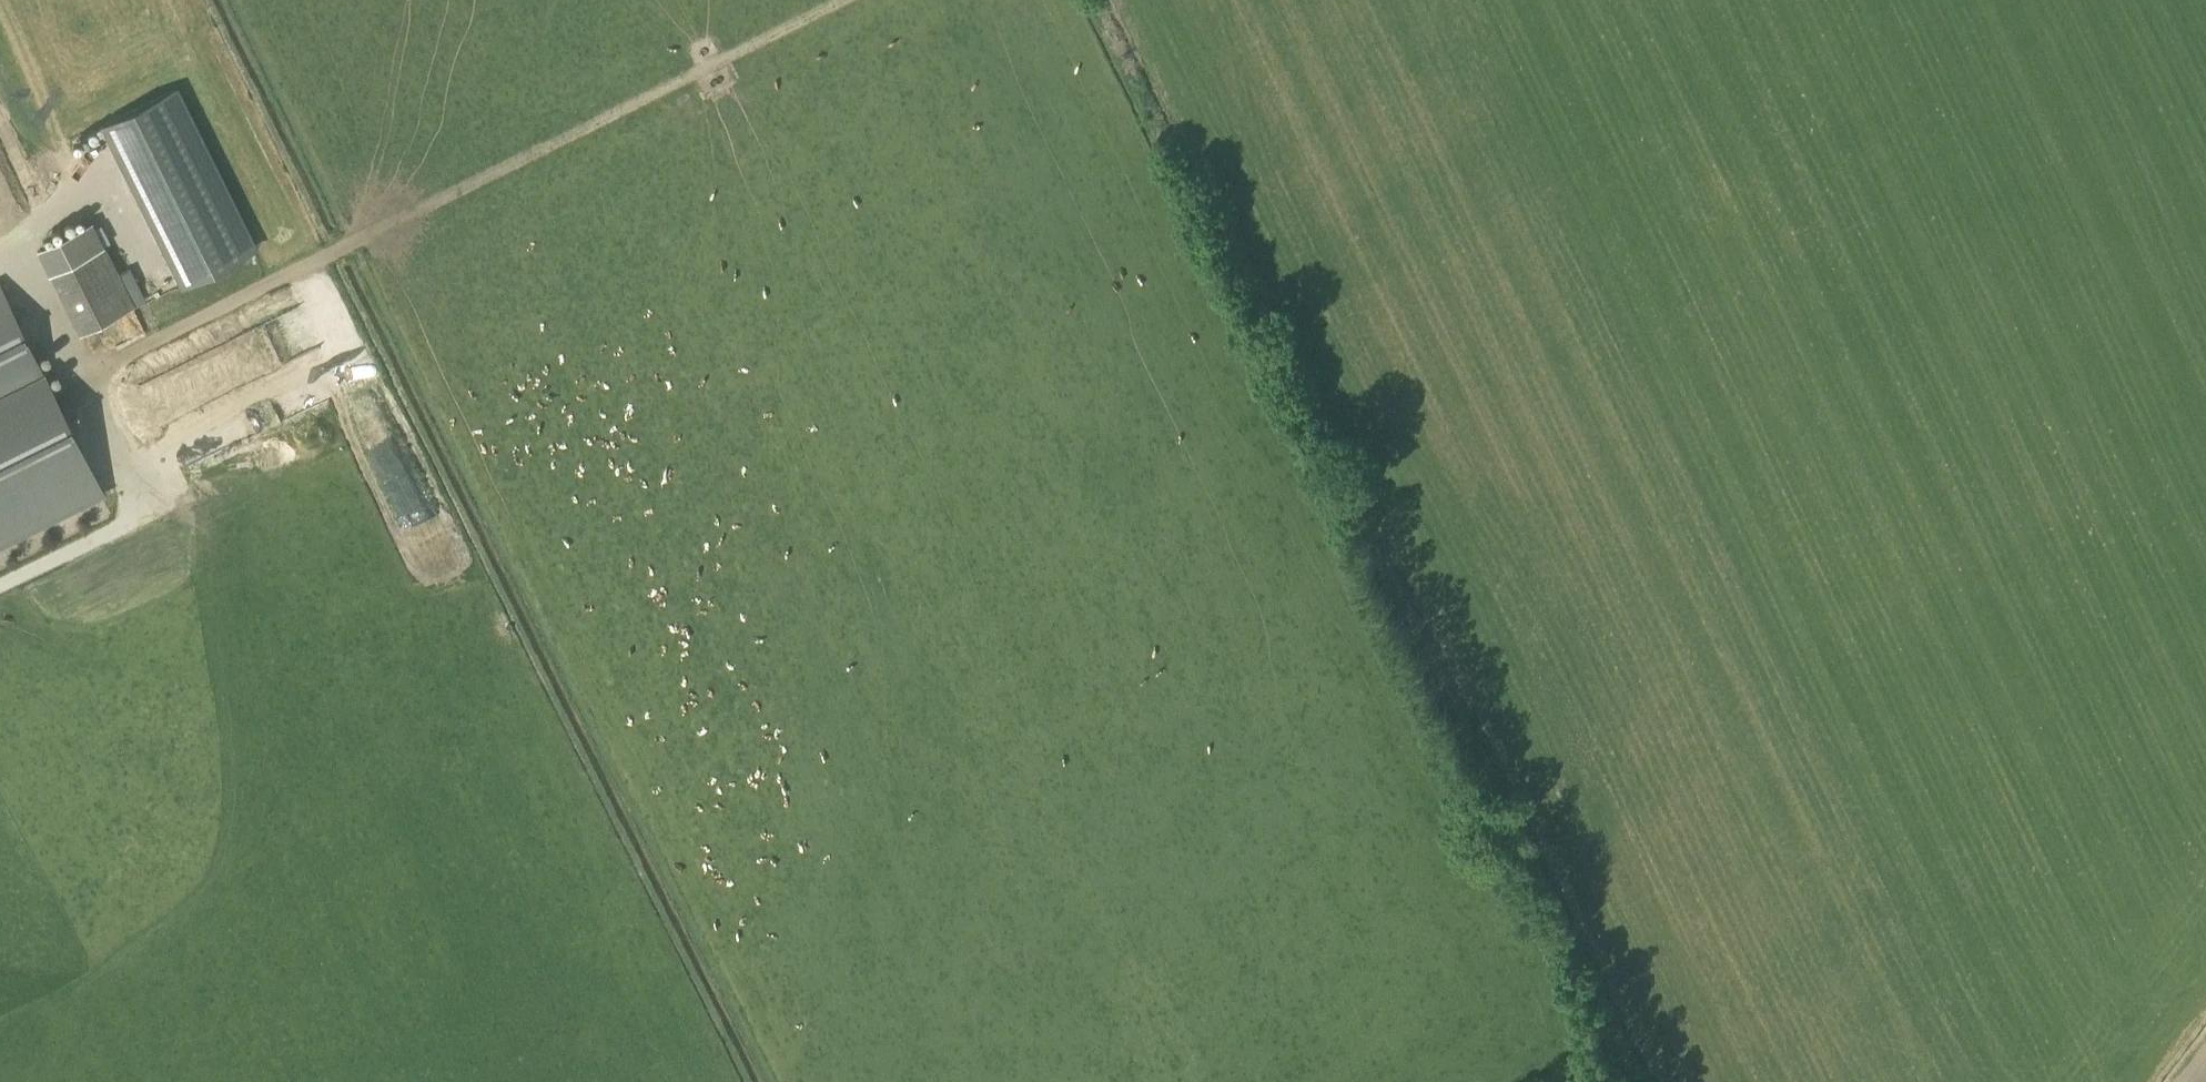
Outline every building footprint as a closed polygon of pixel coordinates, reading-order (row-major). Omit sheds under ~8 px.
[(179,287),(257,248),(177,86),(99,125),(179,287)] [(133,307),(105,248),(104,247),(92,221),(35,249),(48,275),(49,274),(78,334),(133,307)] [(99,487),(49,387),(0,288),(0,537),(99,487)] [(309,301),(259,319),(274,359),(324,341),(309,301)] [(185,448),(188,461),(214,453),(210,440),(185,448)]
